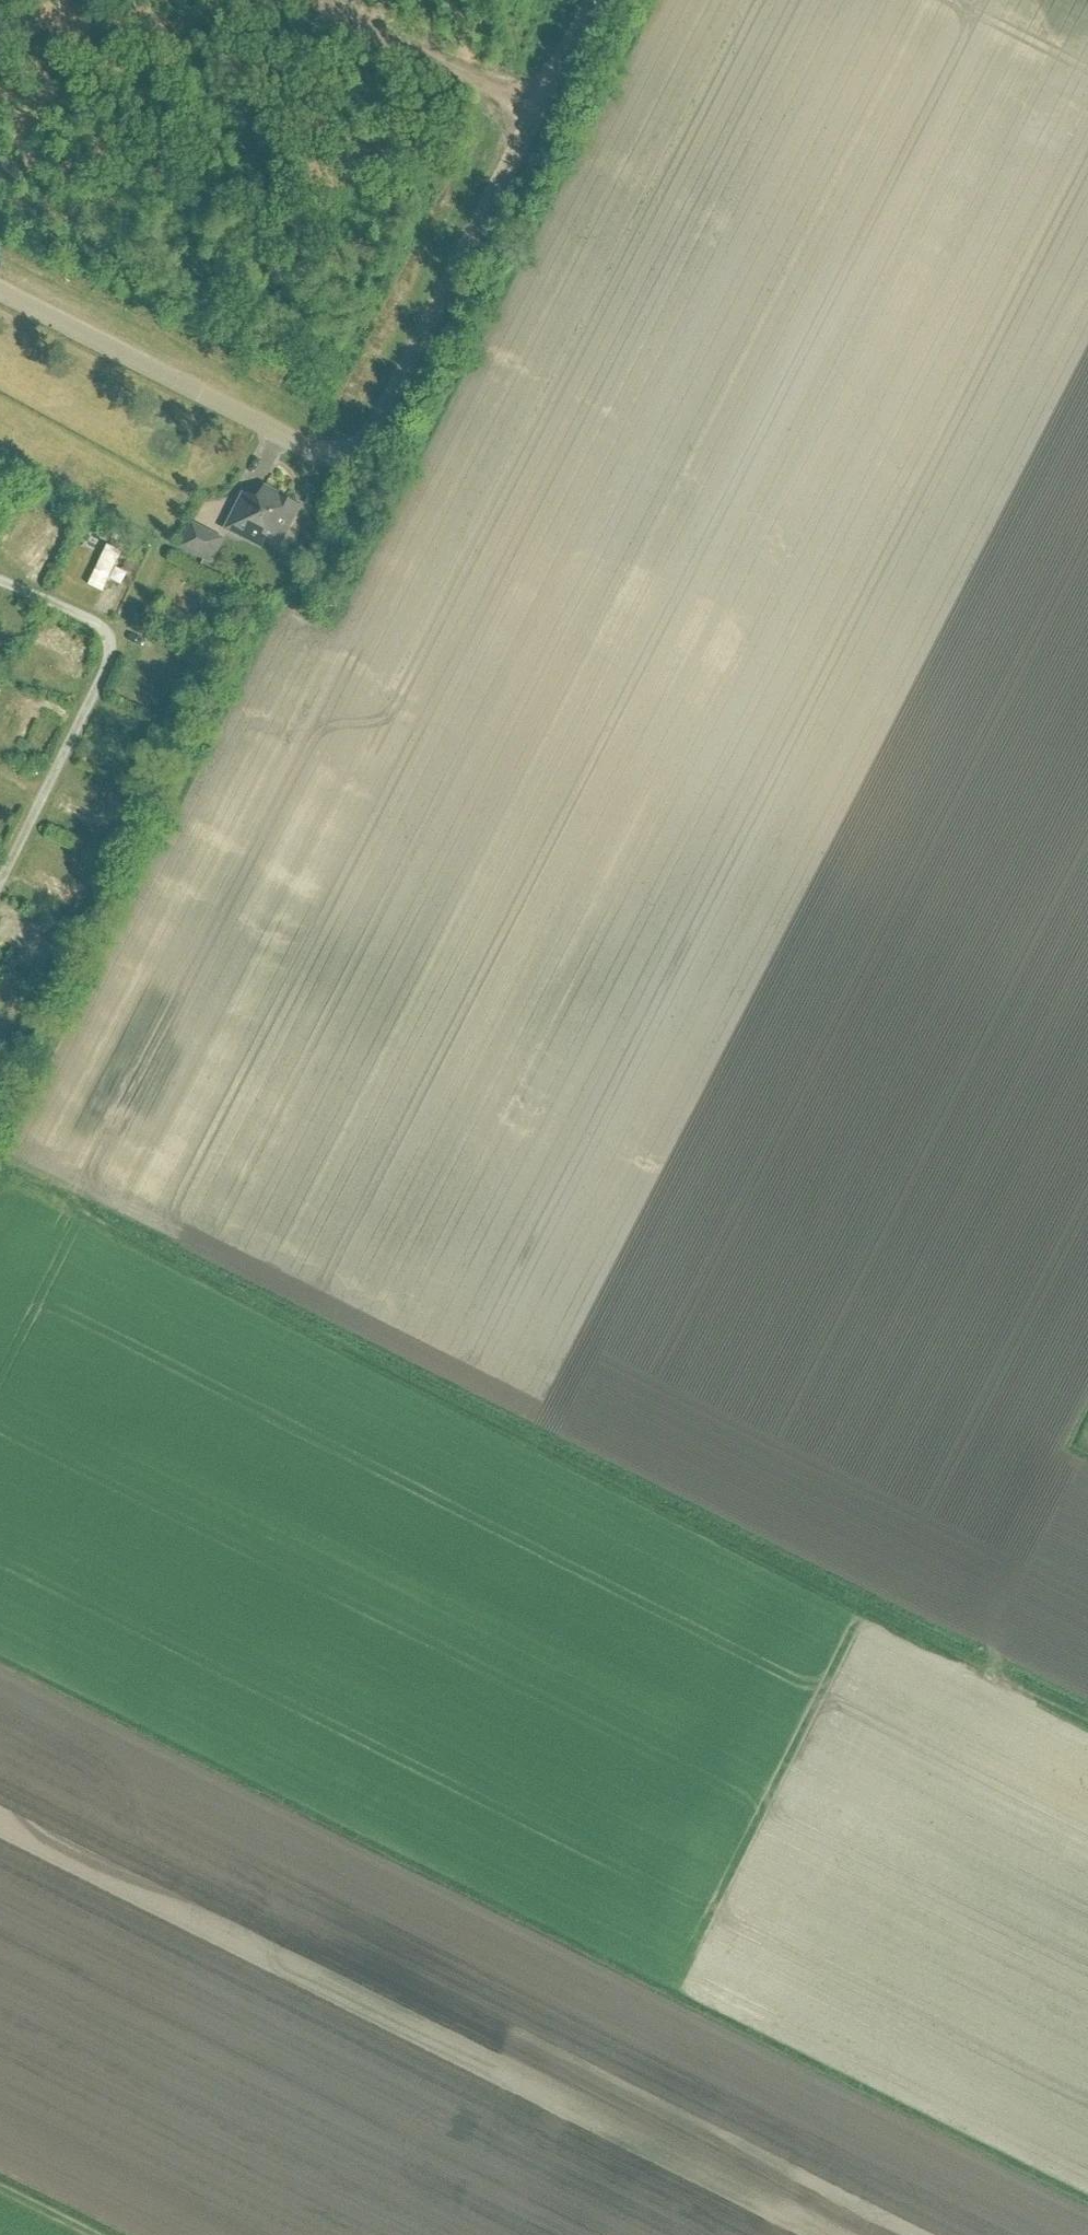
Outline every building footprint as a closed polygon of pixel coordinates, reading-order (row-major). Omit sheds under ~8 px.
[(297,508),(260,490),(254,502),(242,496),(226,532),(262,550),(266,542),(283,550),(291,533),(287,531),(297,508)] [(214,565),(226,540),(192,523),(180,548),(214,565)] [(27,902),(22,913),(36,920),(42,909),(27,902)]
